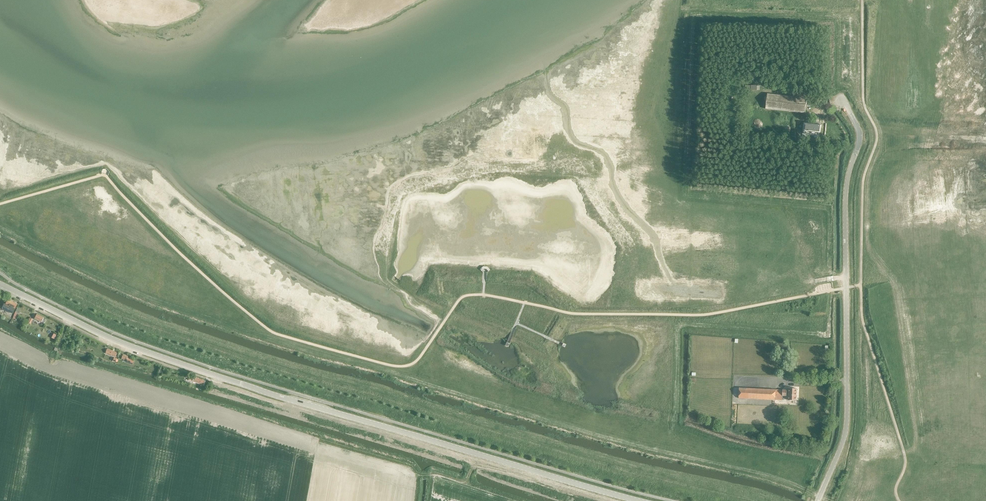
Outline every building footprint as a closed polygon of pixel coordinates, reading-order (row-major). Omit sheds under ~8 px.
[(806,113),(807,98),(767,94),(766,109),(806,113)] [(806,123),(805,136),(818,136),(818,133),(823,134),(823,125),(806,123)] [(13,313),(17,304),(8,299),(7,301),(5,300),(2,308),(13,313)] [(43,323),(45,320),(42,319),(43,318),(36,314),(35,317),(34,316),(33,318),(43,323)] [(115,357),(117,353),(107,349),(105,353),(115,357)] [(132,364),(134,360),(127,357),(127,356),(123,355),(121,359),(126,361),(125,361),(132,364)] [(186,375),(186,377),(193,380),(192,382),(203,385),(205,381),(194,377),(186,375)] [(775,396),(776,390),(739,389),(739,399),(775,400),(775,396)] [(796,400),(797,389),(789,389),(788,400),(796,400)]
